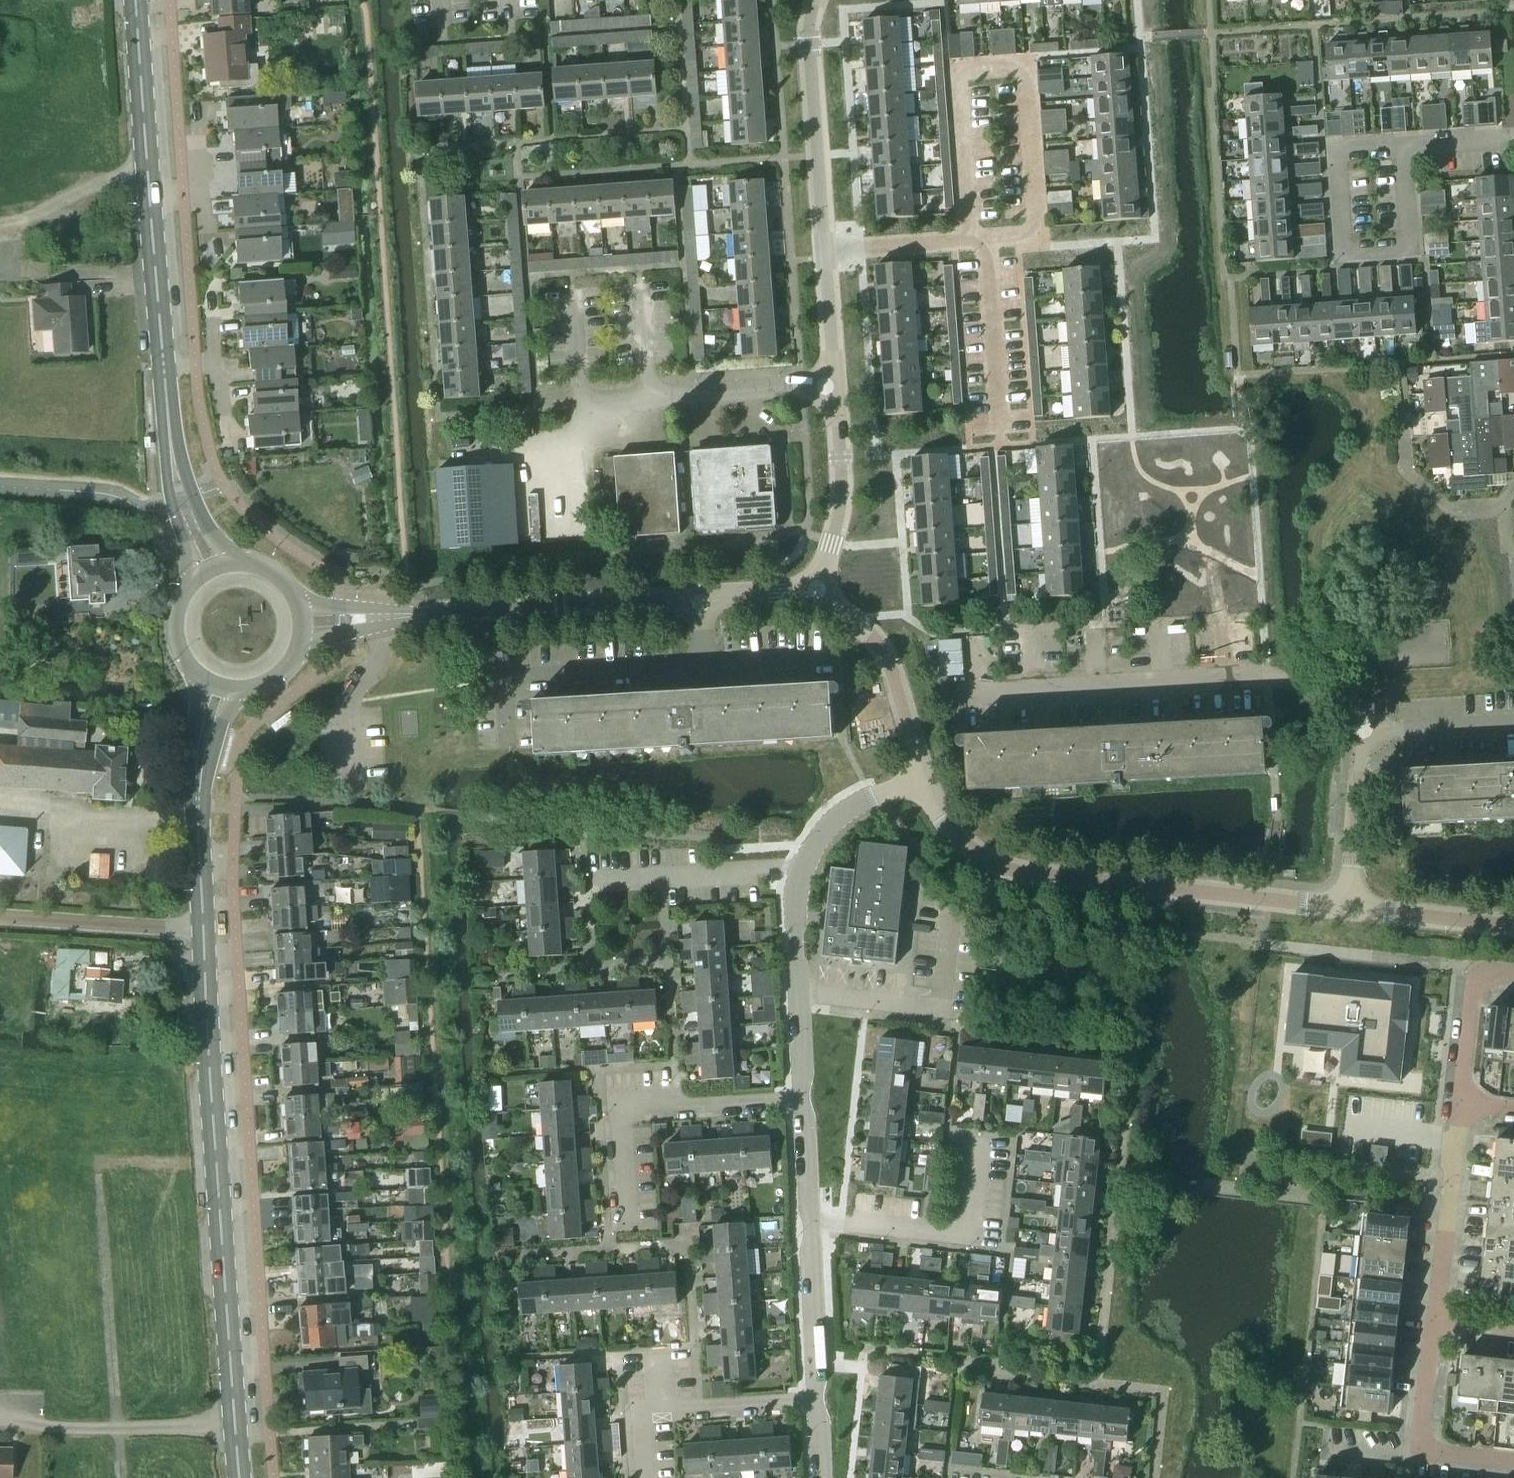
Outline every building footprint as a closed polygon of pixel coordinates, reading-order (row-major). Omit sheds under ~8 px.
[(210,17),(247,14),(246,0),(197,0),(198,6),(209,5),(210,17)] [(684,24),(693,23),(692,0),(682,0),(684,24)] [(725,21),(758,19),(756,0),(724,0),(725,21)] [(940,15),(928,16),(929,22),(932,22),(933,41),(942,41),(940,21),(940,15)] [(625,18),(626,28),(652,26),(651,16),(625,18)] [(600,20),(601,29),(626,28),(625,18),(600,20)] [(206,83),(218,82),(219,90),(250,88),(253,87),(255,85),(257,82),(257,79),(256,65),(245,66),(243,35),(249,34),(247,19),(218,21),(219,36),(203,37),(206,83)] [(725,21),(727,46),(759,44),(758,19),(725,21)] [(864,21),(866,45),(866,46),(900,43),(899,19),(864,21)] [(575,22),(576,31),(601,29),(600,20),(575,22)] [(551,23),(551,33),(576,31),(575,22),(551,23)] [(684,24),(686,49),(695,48),(693,23),(684,24)] [(1469,35),(1472,72),(1493,70),(1490,25),(1481,26),(1482,34),(1469,35)] [(1449,37),(1452,73),(1472,72),(1469,35),(1469,26),(1460,27),(1461,36),(1449,37)] [(1429,38),(1431,75),(1452,73),(1449,37),(1449,28),(1440,29),(1441,37),(1429,38)] [(1003,31),(1005,56),(1016,55),(1014,30),(1003,31)] [(1409,40),(1412,76),(1431,75),(1429,38),(1428,30),(1420,30),(1420,39),(1409,40)] [(993,56),(1005,56),(1003,31),(991,32),(993,56)] [(1388,41),(1391,78),(1412,76),(1409,40),(1408,31),(1400,31),(1400,40),(1388,41)] [(626,34),(627,43),(653,41),(652,32),(626,34)] [(1368,42),(1370,79),(1391,78),(1388,41),(1388,32),(1379,33),(1379,41),(1368,42)] [(973,33),(961,34),(963,59),(975,58),(973,33)] [(601,36),(602,45),(627,43),(626,34),(601,36)] [(1347,44),(1350,80),(1370,79),(1368,42),(1367,34),(1359,35),(1359,43),(1347,44)] [(1326,45),(1328,81),(1328,82),(1350,80),(1347,44),(1347,35),(1339,36),(1339,44),(1326,45)] [(577,38),(577,47),(602,45),(601,36),(577,38)] [(552,39),(553,49),(577,47),(577,38),(552,39)] [(1112,39),(1113,48),(1127,47),(1127,39),(1112,39)] [(515,42),(516,51),(540,50),(539,40),(515,42)] [(934,61),(943,60),(942,41),(933,41),(934,61)] [(1085,42),(1086,50),(1100,49),(1099,41),(1085,42)] [(1496,54),(1500,53),(1508,53),(1507,41),(1495,42),(1496,54)] [(490,44),(491,53),(516,51),(515,42),(490,44)] [(1071,42),(1072,51),(1086,50),(1085,42),(1071,42)] [(866,46),(868,71),(902,68),(900,43),(866,46)] [(1044,44),(1045,53),(1059,52),(1058,43),(1044,44)] [(465,46),(466,55),(491,53),(490,44),(465,46)] [(727,46),(729,71),(761,69),(759,44),(727,46)] [(1031,54),(1036,53),(1045,53),(1044,44),(1030,45),(1031,54)] [(440,47),(441,57),(466,55),(465,46),(440,47)] [(415,49),(416,59),(441,57),(440,47),(415,49)] [(686,49),(688,74),(697,73),(695,48),(686,49)] [(1092,58),(1094,79),(1130,76),(1130,77),(1139,76),(1138,68),(1129,68),(1128,55),(1092,58)] [(628,65),(631,97),(656,95),(654,63),(628,65)] [(604,67),(606,99),(631,97),(628,65),(604,67)] [(579,69),(581,101),(606,99),(604,67),(579,69)] [(1313,67),(1296,68),(1298,87),(1314,85),(1313,67)] [(868,71),(869,96),(904,93),(902,68),(868,71)] [(557,103),(581,101),(579,69),(554,71),(557,103)] [(729,71),(730,95),(730,96),(763,94),(761,69),(729,71)] [(1038,71),(1038,83),(1063,81),(1062,69),(1038,71)] [(935,71),(937,91),(945,90),(944,71),(935,71)] [(688,74),(690,99),(699,98),(697,73),(688,74)] [(517,77),(520,110),(545,109),(542,75),(517,77)] [(1094,79),(1095,99),(1131,96),(1131,97),(1140,96),(1140,88),(1131,88),(1130,77),(1130,76),(1094,79)] [(493,79),(495,112),(520,110),(517,77),(493,79)] [(468,81),(470,114),(495,112),(493,79),(468,81)] [(443,83),(445,116),(470,114),(468,81),(443,83)] [(1038,83),(1039,95),(1064,93),(1063,81),(1038,83)] [(420,118),(445,116),(443,83),(418,85),(420,118)] [(938,111),(947,110),(945,90),(937,91),(938,111)] [(934,91),(922,92),(922,100),(935,99),(934,91)] [(869,96),(871,121),(906,118),(904,93),(869,96)] [(730,96),(732,121),(765,119),(763,94),(730,96)] [(227,133),(233,133),(233,132),(276,130),(276,116),(291,110),(290,96),(228,100),(229,111),(225,111),(227,133)] [(1095,99),(1097,119),(1133,117),(1142,117),(1141,108),(1132,109),(1131,97),(1131,96),(1095,99)] [(1282,110),(1281,96),(1245,98),(1247,120),(1283,118),(1316,115),(1316,106),(1290,108),(1290,109),(1282,110)] [(690,99),(692,124),(701,123),(699,98),(690,99)] [(1474,104),(1476,128),(1497,126),(1495,102),(1474,104)] [(1462,105),(1464,129),(1476,128),(1474,104),(1462,105)] [(1434,106),(1436,131),(1447,130),(1445,105),(1434,106)] [(1421,107),(1423,132),(1436,131),(1434,106),(1421,107)] [(1393,109),(1395,134),(1406,134),(1404,108),(1393,109)] [(1381,110),(1383,135),(1395,134),(1393,109),(1381,110)] [(1041,112),(1041,124),(1066,122),(1066,110),(1041,112)] [(1353,113),(1354,137),(1365,136),(1364,112),(1353,113)] [(1340,113),(1342,138),(1354,137),(1353,113),(1340,113)] [(1098,140),(1135,138),(1143,137),(1143,129),(1134,129),(1133,117),(1097,119),(1098,140)] [(871,121),(873,145),(908,143),(906,118),(871,121)] [(1247,120),(1248,140),(1284,137),(1285,138),(1318,135),(1317,127),(1292,129),(1292,130),(1284,131),(1283,118),(1247,120)] [(732,121),(734,146),(767,144),(765,119),(732,121)] [(939,121),(940,140),(949,140),(948,120),(939,121)] [(1041,124),(1042,135),(1067,134),(1066,122),(1041,124)] [(692,124),(693,149),(703,149),(701,123),(692,124)] [(238,153),(239,164),(280,162),(279,149),(278,149),(276,130),(233,132),(233,133),(234,154),(238,153)] [(1248,140),(1250,160),(1286,158),(1319,155),(1319,144),(1293,145),(1293,150),(1285,151),(1285,138),(1284,137),(1248,140)] [(1100,161),(1136,158),(1145,157),(1144,149),(1135,150),(1135,138),(1098,140),(1100,161)] [(942,160),(951,160),(949,140),(940,140),(942,160)] [(873,145),(875,170),(910,168),(908,143),(873,145)] [(1044,153),(1044,165),(1070,163),(1069,151),(1044,153)] [(1100,161),(1101,180),(1138,178),(1146,178),(1146,169),(1137,170),(1136,158),(1100,161)] [(1250,160),(1251,181),(1288,178),(1321,176),(1320,164),(1294,166),(1294,171),(1287,171),(1286,158),(1250,160)] [(236,177),(237,198),(237,199),(281,197),(280,176),(280,162),(239,164),(239,177),(236,177)] [(1044,165),(1045,176),(1070,174),(1070,163),(1044,165)] [(875,170),(877,194),(877,195),(912,192),(910,168),(875,170)] [(942,170),(944,190),(953,189),(951,170),(942,170)] [(334,173),(334,188),(349,188),(348,173),(334,173)] [(1478,201),(1513,198),(1513,199),(1513,190),(1513,177),(1476,180),(1478,201)] [(1101,180),(1103,201),(1139,199),(1148,198),(1147,190),(1139,190),(1138,178),(1101,180)] [(1251,181),(1253,201),(1289,198),(1289,199),(1322,196),(1321,184),(1296,186),(1296,191),(1289,192),(1288,178),(1251,181)] [(649,184),(651,217),(676,215),(674,182),(649,184)] [(731,184),(733,209),(765,207),(763,182),(731,184)] [(624,186),(626,219),(651,217),(649,184),(624,186)] [(599,188),(601,220),(626,219),(624,186),(599,188)] [(682,188),(684,213),(693,212),(691,187),(682,188)] [(574,190),(576,222),(601,220),(599,188),(574,190)] [(945,209),(954,209),(953,189),(944,190),(945,209)] [(549,192),(551,224),(576,222),(574,190),(549,192)] [(1046,193),(1047,205),(1073,203),(1072,191),(1046,193)] [(524,193),(526,226),(551,224),(549,192),(524,193)] [(879,220),(914,217),(912,192),(877,195),(879,220)] [(1420,193),(1421,205),(1446,203),(1445,192),(1420,193)] [(507,195),(509,219),(518,219),(516,194),(507,195)] [(237,219),(237,231),(278,229),(278,216),(276,216),(275,197),(281,197),(237,199),(237,198),(231,198),(233,219),(237,219)] [(432,200),(434,225),(466,223),(464,198),(432,200)] [(1253,201),(1254,221),(1290,218),(1291,219),(1324,216),(1323,205),(1297,207),(1297,211),(1290,212),(1289,199),(1289,198),(1253,201)] [(1513,219),(1513,199),(1513,198),(1478,201),(1479,222),(1513,219)] [(1103,201),(1104,221),(1105,222),(1149,219),(1149,210),(1140,211),(1139,199),(1103,201)] [(1047,205),(1048,217),(1073,215),(1073,203),(1047,205)] [(1421,205),(1421,217),(1447,215),(1446,203),(1421,205)] [(733,209),(735,234),(767,231),(765,207),(733,209)] [(352,210),(338,211),(339,225),(353,224),(352,210)] [(684,213),(686,237),(695,237),(693,212),(684,213)] [(1254,221),(1256,242),(1292,239),(1292,240),(1325,237),(1324,225),(1299,227),(1299,232),(1291,232),(1291,219),(1290,218),(1254,221)] [(509,219),(510,244),(520,243),(518,219),(509,219)] [(1513,239),(1513,219),(1479,222),(1481,242),(1513,239)] [(434,225),(436,250),(468,247),(466,223),(434,225)] [(339,225),(329,226),(330,246),(354,244),(353,224),(339,225)] [(279,242),(278,229),(237,231),(238,244),(235,244),(236,264),(279,262),(278,242),(279,242)] [(735,234),(737,258),(769,256),(767,231),(735,234)] [(1423,234),(1423,246),(1448,244),(1447,232),(1423,234)] [(686,237),(688,262),(697,261),(695,237),(686,237)] [(1256,242),(1257,263),(1327,258),(1326,245),(1293,248),(1292,240),(1292,239),(1256,242)] [(1482,262),(1513,259),(1513,239),(1481,242),(1482,262)] [(510,244),(512,269),(522,268),(520,243),(510,244)] [(1423,246),(1424,257),(1424,258),(1449,256),(1448,244),(1423,246)] [(436,250),(438,275),(470,272),(468,247),(436,250)] [(654,255),(655,264),(679,262),(679,253),(654,255)] [(629,256),(630,266),(655,264),(654,255),(629,256)] [(604,258),(605,268),(630,266),(629,256),(604,258)] [(737,258),(739,283),(771,281),(769,256),(737,258)] [(579,260),(580,270),(605,268),(604,258),(579,260)] [(1484,281),(1513,279),(1513,259),(1482,262),(1484,281)] [(554,262),(555,271),(580,270),(579,260),(554,262)] [(688,262),(690,287),(699,286),(697,261),(688,262)] [(530,273),(555,271),(554,262),(529,264),(530,273)] [(876,266),(878,292),(913,289),(911,264),(876,266)] [(356,266),(342,267),(342,279),(356,278),(356,266)] [(944,267),(945,286),(954,285),(952,266),(944,267)] [(1393,300),(1396,336),(1416,335),(1412,266),(1399,267),(1401,292),(1405,291),(1406,299),(1393,300)] [(1372,301),(1376,338),(1396,336),(1393,300),(1391,267),(1379,268),(1380,293),(1385,293),(1386,301),(1372,301)] [(512,269),(514,294),(524,293),(522,268),(512,269)] [(1064,270),(1066,295),(1101,293),(1099,268),(1064,270)] [(1352,303),(1355,339),(1376,338),(1372,301),(1370,268),(1358,269),(1360,295),(1365,294),(1365,302),(1352,303)] [(1332,304),(1335,341),(1355,339),(1352,303),(1350,270),(1338,271),(1339,296),(1345,296),(1345,303),(1332,304)] [(1429,272),(1430,285),(1439,285),(1438,271),(1429,272)] [(438,275),(440,299),(472,297),(470,272),(438,275)] [(1312,306),(1314,342),(1335,341),(1332,304),(1330,275),(1323,276),(1324,297),(1325,297),(1326,305),(1312,306)] [(1291,307),(1294,343),(1314,342),(1312,306),(1310,276),(1302,277),(1304,299),(1305,298),(1306,306),(1291,307)] [(1024,279),(1025,296),(1034,295),(1033,278),(1024,279)] [(1271,309),(1273,345),(1294,343),(1291,307),(1289,278),(1280,279),(1282,300),(1284,300),(1284,308),(1271,309)] [(1249,310),(1252,346),(1273,345),(1271,309),(1269,279),(1261,280),(1262,302),(1264,302),(1264,309),(1249,310)] [(1423,279),(1413,280),(1413,288),(1423,287),(1423,279)] [(1513,300),(1513,279),(1484,281),(1485,302),(1513,300)] [(242,306),(243,317),(284,314),(284,302),(282,302),(282,297),(295,296),(294,281),(280,282),(237,285),(239,306),(242,306)] [(739,283),(740,308),(773,306),(771,281),(739,283)] [(947,306),(956,306),(954,285),(945,286),(947,306)] [(1430,285),(1432,299),(1440,298),(1439,285),(1430,285)] [(42,288),(43,302),(33,302),(35,331),(53,330),(55,354),(58,354),(60,357),(69,357),(70,353),(87,352),(84,299),(70,300),(70,286),(42,288)] [(690,287),(691,312),(701,311),(699,286),(690,287)] [(878,292),(880,316),(915,314),(913,289),(878,292)] [(514,294),(516,318),(525,318),(524,293),(514,294)] [(1066,295),(1068,320),(1103,317),(1101,293),(1066,295)] [(1025,296),(1027,318),(1036,317),(1034,295),(1025,296)] [(440,299),(442,324),(474,322),(472,297),(440,299)] [(1487,322),(1475,323),(1475,324),(1513,320),(1513,300),(1485,302),(1487,322)] [(740,308),(742,333),(775,330),(773,306),(740,308)] [(691,312),(693,336),(702,336),(701,311),(691,312)] [(1433,312),(1434,326),(1442,325),(1441,312),(1433,312)] [(244,330),(241,330),(242,351),(248,350),(285,347),(298,346),(296,315),(284,316),(284,314),(243,317),(244,330)] [(880,316),(882,341),(917,338),(915,314),(880,316)] [(947,316),(949,336),(957,335),(956,315),(947,316)] [(1068,320),(1070,345),(1105,342),(1103,317),(1068,320)] [(516,318),(518,343),(527,343),(525,318),(516,318)] [(1488,343),(1513,341),(1513,320),(1475,324),(1476,344),(1488,343)] [(442,324),(444,349),(476,346),(474,322),(442,324)] [(1434,326),(1434,339),(1456,337),(1455,324),(1442,325),(1434,326)] [(1027,328),(1029,348),(1038,347),(1037,327),(1027,328)] [(742,333),(744,358),(776,355),(775,330),(742,333)] [(950,355),(959,355),(957,335),(949,336),(950,355)] [(693,336),(695,361),(704,361),(702,336),(693,336)] [(882,341),(884,365),(919,363),(917,338),(882,341)] [(1070,345),(1072,370),(1107,367),(1105,342),(1070,345)] [(518,343),(520,368),(529,367),(527,343),(518,343)] [(444,349),(446,373),(446,374),(478,371),(476,346),(444,349)] [(252,371),(253,383),(295,380),(294,367),(293,367),(291,347),(285,347),(248,350),(249,371),(252,371)] [(1029,348),(1030,367),(1039,367),(1038,347),(1029,348)] [(1474,420),(1502,418),(1502,416),(1501,403),(1488,404),(1487,392),(1501,391),(1501,394),(1513,393),(1513,360),(1470,363),(1471,376),(1474,420)] [(884,365),(885,390),(920,387),(919,363),(884,365)] [(951,365),(953,385),(962,385),(960,365),(951,365)] [(520,368),(522,393),(531,392),(529,367),(520,368)] [(1072,370),(1073,394),(1109,392),(1107,367),(1072,370)] [(1417,369),(1408,369),(1409,380),(1418,380),(1417,369)] [(448,398),(480,396),(478,371),(446,374),(448,398)] [(1446,421),(1447,434),(1447,435),(1475,433),(1474,420),(1471,376),(1423,380),(1425,413),(1447,412),(1446,408),(1460,407),(1461,420),(1446,421)] [(1031,377),(1033,397),(1041,397),(1040,377),(1031,377)] [(251,395),(252,415),(252,416),(296,413),(294,393),(296,393),(295,380),(253,383),(254,395),(251,395)] [(954,405),(963,404),(962,385),(953,385),(954,405)] [(885,390),(887,415),(922,413),(920,387),(885,390)] [(1073,394),(1075,419),(1111,416),(1109,392),(1073,394)] [(1033,397),(1034,416),(1043,416),(1041,397),(1033,397)] [(297,433),(296,413),(252,416),(252,415),(246,416),(248,438),(251,437),(252,449),(300,446),(299,433),(297,433)] [(366,414),(358,414),(358,422),(367,422),(366,414)] [(1474,420),(1475,433),(1478,475),(1485,475),(1486,487),(1506,486),(1505,474),(1507,473),(1506,459),(1491,460),(1490,448),(1504,447),(1504,450),(1513,449),(1513,416),(1502,416),(1502,418),(1474,420)] [(1447,434),(1427,436),(1429,469),(1450,468),(1450,464),(1464,463),(1465,475),(1450,476),(1451,491),(1456,491),(1456,496),(1463,496),(1463,490),(1486,489),(1486,487),(1485,475),(1478,475),(1475,433),(1447,435),(1447,434)] [(1037,448),(1039,473),(1074,471),(1072,445),(1037,448)] [(731,449),(737,531),(738,531),(740,533),(745,533),(747,531),(748,529),(775,527),(777,524),(772,449),(769,447),(731,449)] [(691,455),(697,530),(700,532),(726,530),(729,534),(736,533),(737,531),(731,449),(693,452),(691,455)] [(616,457),(619,517),(610,518),(612,533),(620,533),(621,538),(681,534),(676,453),(616,457)] [(912,457),(914,482),(950,480),(948,455),(912,457)] [(997,457),(999,476),(1007,476),(1006,456),(997,457)] [(980,458),(982,477),(990,477),(989,457),(980,458)] [(519,545),(515,481),(499,482),(498,465),(438,469),(443,550),(519,545)] [(367,467),(349,473),(354,485),(371,479),(367,467)] [(1039,473),(1041,498),(1076,496),(1074,471),(1039,473)] [(999,476),(1000,496),(1009,496),(1007,476),(999,476)] [(983,497),(992,497),(990,477),(982,477),(983,497)] [(914,482),(916,507),(952,505),(950,480),(914,482)] [(595,491),(598,539),(608,538),(606,490),(595,491)] [(1041,498),(1043,523),(1078,521),(1076,496),(1041,498)] [(916,507),(918,532),(954,530),(952,505),(916,507)] [(1001,506),(1002,526),(1011,526),(1009,506),(1001,506)] [(984,508),(985,527),(994,527),(992,507),(984,508)] [(1043,523),(1044,548),(1045,548),(1080,546),(1078,521),(1043,523)] [(1002,526),(1004,546),(1013,545),(1011,526),(1002,526)] [(987,547),(996,546),(994,527),(985,527),(987,547)] [(918,532),(920,557),(955,555),(954,530),(918,532)] [(1045,548),(1046,573),(1082,571),(1080,546),(1045,548)] [(97,547),(66,548),(70,602),(89,601),(89,606),(104,605),(104,595),(114,594),(114,592),(118,589),(117,580),(113,577),(113,574),(112,574),(111,561),(98,562),(97,547)] [(920,557),(922,582),(957,579),(955,555),(920,557)] [(1005,556),(1006,576),(1015,576),(1013,555),(1005,556)] [(988,557),(989,577),(998,577),(996,556),(988,557)] [(1046,573),(1048,598),(1084,595),(1082,571),(1046,573)] [(1006,576),(1007,595),(1016,594),(1015,576),(1006,576)] [(990,596),(999,596),(998,577),(989,577),(990,596)] [(923,607),(959,604),(957,579),(922,582),(923,607)] [(675,700),(535,708),(538,751),(835,735),(832,691),(711,698),(710,693),(694,693),(694,691),(674,692),(675,700)] [(19,722),(17,746),(0,745),(0,788),(76,793),(78,794),(83,795),(85,793),(93,794),(92,799),(122,801),(126,749),(96,747),(95,754),(84,753),(86,723),(70,722),(71,704),(53,703),(52,707),(19,705),(20,702),(0,701),(0,721),(19,722)] [(1107,734),(967,742),(970,785),(1267,769),(1264,725),(1142,732),(1142,727),(1126,728),(1126,726),(1106,727),(1107,734)] [(1513,815),(1513,771),(1403,777),(1405,821),(1513,815)] [(309,814),(265,817),(266,839),(310,836),(309,814)] [(372,828),(371,836),(404,837),(405,824),(372,823),(372,828)] [(266,839),(267,859),(299,857),(299,856),(311,855),(310,836),(266,839)] [(832,868),(822,957),(842,959),(842,960),(844,960),(844,959),(852,960),(852,962),(854,962),(854,960),(862,961),(862,963),(863,963),(863,961),(872,962),(872,963),(873,963),(896,965),(901,921),(902,921),(902,920),(901,920),(903,907),(904,907),(904,905),(903,905),(904,893),(909,893),(911,877),(906,876),(907,864),(909,864),(909,862),(908,862),(909,848),(859,843),(858,857),(857,857),(856,858),(858,858),(856,871),(832,868)] [(388,847),(389,861),(408,860),(408,846),(388,847)] [(524,854),(526,880),(572,877),(571,866),(556,867),(555,851),(524,854)] [(505,853),(482,854),(482,868),(505,867),(505,853)] [(301,878),(299,857),(267,859),(269,880),(301,878)] [(386,877),(403,876),(409,876),(408,860),(389,861),(383,862),(384,877),(386,877)] [(324,871),(310,872),(310,883),(324,882),(324,871)] [(526,880),(528,906),(559,904),(558,888),(573,887),(572,877),(526,880)] [(408,878),(375,880),(376,904),(410,902),(409,899),(408,878)] [(269,889),(271,910),(303,907),(301,887),(269,889)] [(528,906),(530,932),(576,928),(575,918),(560,919),(559,904),(528,906)] [(272,930),(304,928),(304,923),(317,922),(316,906),(303,907),(271,910),(272,930)] [(496,911),(485,912),(485,920),(497,919),(496,911)] [(695,939),(679,940),(680,951),(726,948),(724,921),(694,924),(695,939)] [(410,928),(399,928),(399,938),(410,938),(410,928)] [(532,958),(563,956),(562,939),(577,938),(576,928),(530,932),(532,958)] [(340,931),(327,932),(327,940),(340,939),(340,931)] [(762,932),(752,933),(753,944),(763,944),(762,932)] [(312,933),(273,935),(274,951),(313,948),(312,933)] [(411,944),(394,945),(395,957),(412,956),(411,944)] [(313,948),(274,951),(275,966),(314,964),(313,957),(319,956),(318,949),(313,949),(313,948)] [(696,961),(697,976),(728,974),(726,948),(680,951),(680,962),(696,961)] [(52,991),(51,996),(53,996),(53,1000),(69,1000),(69,996),(68,996),(69,971),(74,971),(74,964),(89,964),(90,951),(59,950),(56,949),(55,968),(53,968),(52,991)] [(764,958),(751,959),(752,972),(764,971),(764,958)] [(403,980),(413,980),(413,960),(403,961),(403,980)] [(340,963),(328,964),(329,972),(341,971),(340,963)] [(314,964),(275,966),(276,984),(278,984),(278,983),(319,980),(324,980),(324,972),(323,964),(314,964)] [(85,1000),(119,1002),(121,983),(108,982),(109,971),(87,969),(86,981),(87,982),(85,1000)] [(698,992),(683,993),(684,1003),(730,1000),(728,974),(697,976),(698,992)] [(1294,974),(1286,1044),(1344,1050),(1341,1076),(1401,1082),(1406,1034),(1408,1034),(1410,1011),(1408,1011),(1411,986),(1380,983),(1379,985),(1325,979),(1325,977),(1294,974)] [(628,977),(631,1023),(658,1021),(656,991),(640,992),(639,976),(628,977)] [(620,993),(603,994),(605,1025),(631,1023),(628,977),(619,978),(620,993)] [(415,1004),(414,980),(382,982),(383,1006),(408,1004),(415,1004)] [(587,980),(576,981),(579,1027),(605,1025),(603,994),(588,995),(587,980)] [(551,998),(553,1029),(579,1027),(576,981),(566,981),(567,997),(551,998)] [(524,985),(527,1031),(553,1029),(551,998),(537,999),(536,984),(524,985)] [(501,1033),(527,1031),(524,985),(514,986),(515,1001),(498,1002),(501,1033)] [(277,994),(278,1013),(323,1010),(321,991),(308,991),(277,994)] [(700,1013),(701,1028),(732,1026),(730,1000),(684,1003),(684,1014),(700,1013)] [(415,1004),(408,1004),(409,1022),(417,1022),(415,1004)] [(1489,1008),(1484,1049),(1504,1052),(1509,1010),(1489,1008)] [(280,1036),(311,1034),(324,1033),(323,1010),(278,1013),(280,1036)] [(1504,1052),(1513,1053),(1513,1010),(1509,1010),(1504,1052)] [(767,1013),(753,1014),(754,1024),(768,1023),(767,1013)] [(702,1044),(686,1045),(687,1055),(734,1052),(732,1026),(701,1028),(702,1044)] [(874,1052),(873,1063),(923,1069),(923,1068),(911,1066),(914,1043),(882,1039),(880,1052),(874,1052)] [(311,1043),(280,1045),(282,1066),(312,1064),(312,1065),(319,1064),(318,1053),(311,1048),(311,1043)] [(961,1047),(957,1081),(983,1083),(988,1044),(975,1043),(975,1049),(961,1047)] [(988,1044),(983,1083),(1008,1086),(1011,1053),(998,1052),(999,1046),(988,1044)] [(409,1047),(396,1048),(396,1057),(419,1055),(419,1046),(417,1046),(409,1047)] [(1011,1053),(1008,1086),(1032,1089),(1036,1050),(1024,1049),(1023,1054),(1011,1053)] [(1036,1050),(1032,1089),(1056,1091),(1059,1058),(1047,1057),(1048,1051),(1036,1050)] [(595,1052),(583,1053),(584,1055),(585,1066),(596,1066),(595,1052)] [(703,1064),(705,1081),(736,1079),(734,1052),(687,1055),(688,1065),(703,1064)] [(1059,1058),(1056,1091),(1071,1093),(1070,1101),(1079,1102),(1080,1094),(1084,1055),(1072,1054),(1072,1060),(1059,1058)] [(1084,1055),(1080,1094),(1105,1097),(1109,1064),(1095,1062),(1096,1057),(1084,1055)] [(555,1056),(539,1058),(540,1069),(556,1068),(555,1056)] [(582,1056),(574,1056),(574,1067),(582,1067),(582,1056)] [(394,1058),(395,1083),(419,1081),(419,1072),(418,1057),(394,1058)] [(387,1059),(367,1061),(368,1069),(388,1068),(387,1059)] [(938,1060),(937,1071),(950,1072),(952,1062),(938,1060)] [(878,1076),(876,1089),(908,1092),(910,1078),(917,1079),(922,1076),(923,1069),(873,1063),(871,1075),(878,1076)] [(312,1064),(282,1066),(283,1087),(314,1085),(313,1078),(327,1077),(326,1064),(319,1064),(312,1065),(312,1064)] [(936,1080),(949,1082),(950,1072),(937,1071),(936,1080)] [(367,1077),(331,1080),(331,1088),(377,1085),(376,1078),(367,1077)] [(749,1078),(735,1079),(736,1090),(750,1089),(749,1078)] [(541,1083),(543,1110),(589,1106),(588,1097),(574,1098),(572,1081),(541,1083)] [(408,1111),(423,1109),(422,1098),(424,1098),(422,1083),(401,1085),(402,1099),(406,1099),(408,1111)] [(501,1088),(489,1088),(490,1100),(502,1099),(501,1088)] [(869,1100),(867,1112),(906,1116),(908,1092),(876,1089),(875,1101),(869,1100)] [(284,1097),(285,1118),(317,1116),(315,1095),(284,1097)] [(976,1095),(974,1107),(985,1108),(986,1096),(976,1095)] [(1025,1101),(1023,1113),(1034,1114),(1036,1102),(1025,1101)] [(543,1110),(545,1136),(575,1134),(574,1118),(590,1117),(589,1106),(543,1110)] [(1073,1106),(1071,1119),(1083,1120),(1084,1107),(1073,1106)] [(973,1121),(983,1122),(985,1108),(974,1107),(973,1121)] [(872,1124),(871,1137),(903,1140),(906,1116),(867,1112),(866,1124),(872,1124)] [(918,1123),(931,1125),(932,1114),(919,1112),(918,1123)] [(497,1113),(485,1114),(485,1122),(497,1121),(497,1113)] [(1022,1126),(1033,1127),(1034,1114),(1023,1113),(1022,1126)] [(932,1114),(931,1125),(944,1126),(945,1115),(932,1114)] [(285,1118),(287,1139),(318,1137),(317,1116),(285,1118)] [(421,1118),(402,1120),(403,1136),(422,1135),(421,1118)] [(1058,1127),(1057,1135),(1069,1136),(1075,1137),(1076,1132),(1081,1133),(1082,1129),(1083,1120),(1071,1119),(1071,1121),(1058,1127)] [(781,1121),(770,1122),(771,1138),(771,1139),(782,1139),(781,1121)] [(359,1123),(339,1124),(340,1128),(340,1139),(360,1137),(359,1123)] [(744,1124),(747,1171),(773,1170),(771,1139),(771,1138),(755,1139),(754,1123),(744,1124)] [(665,1124),(653,1124),(654,1137),(666,1136),(665,1124)] [(718,1141),(720,1173),(747,1171),(744,1124),(733,1124),(734,1140),(718,1141)] [(691,1127),(694,1174),(720,1173),(718,1141),(703,1142),(703,1126),(691,1127)] [(667,1176),(668,1176),(694,1174),(691,1127),(681,1128),(682,1144),(665,1145),(667,1176)] [(1315,1133),(1314,1145),(1330,1147),(1331,1135),(1315,1133)] [(545,1136),(547,1162),(593,1159),(593,1149),(577,1150),(575,1134),(545,1136)] [(1052,1153),(1052,1159),(1057,1160),(1105,1166),(1106,1154),(1100,1153),(1102,1140),(1100,1140),(1075,1137),(1069,1136),(1057,1135),(1055,1134),(1052,1153)] [(424,1136),(412,1137),(413,1149),(425,1148),(424,1136)] [(863,1149),(862,1160),(900,1165),(903,1140),(871,1137),(870,1149),(863,1149)] [(1495,1160),(1513,1162),(1513,1141),(1498,1139),(1495,1160)] [(325,1141),(287,1144),(288,1160),(323,1157),(322,1151),(326,1150),(336,1150),(335,1141),(325,1141)] [(1372,1146),(1370,1162),(1386,1164),(1388,1148),(1372,1146)] [(1026,1150),(1025,1161),(1038,1163),(1039,1152),(1026,1150)] [(425,1151),(413,1152),(414,1160),(426,1160),(425,1151)] [(1039,1152),(1038,1163),(1051,1164),(1052,1159),(1052,1153),(1039,1152)] [(927,1156),(926,1167),(939,1169),(940,1158),(927,1156)] [(288,1160),(289,1175),(328,1173),(336,1173),(336,1164),(323,1165),(323,1157),(288,1160)] [(547,1162),(549,1188),(580,1186),(579,1171),(594,1170),(593,1159),(547,1162)] [(865,1186),(874,1187),(873,1188),(875,1189),(876,1187),(897,1189),(896,1197),(903,1197),(903,1189),(898,1188),(900,1165),(862,1160),(861,1172),(867,1173),(865,1186)] [(1057,1160),(1054,1184),(1064,1186),(1096,1189),(1098,1176),(1104,1177),(1105,1166),(1057,1160)] [(1493,1179),(1513,1182),(1513,1162),(1495,1160),(1493,1179)] [(923,1192),(936,1193),(939,1169),(926,1167),(923,1192)] [(290,1192),(325,1189),(324,1182),(337,1181),(336,1173),(328,1173),(289,1175),(290,1192)] [(1491,1199),(1513,1202),(1513,1182),(1493,1179),(1491,1199)] [(549,1188),(551,1214),(597,1211),(596,1200),(581,1201),(580,1186),(549,1188)] [(1064,1186),(1061,1209),(1100,1213),(1101,1202),(1095,1201),(1096,1189),(1064,1186)] [(423,1189),(424,1206),(431,1206),(430,1188),(423,1189)] [(291,1197),(292,1213),(326,1210),(326,1204),(357,1201),(356,1192),(329,1194),(291,1197)] [(1021,1199),(1019,1210),(1032,1212),(1033,1201),(1021,1199)] [(1489,1219),(1513,1222),(1513,1202),(1491,1199),(1490,1211),(1489,1219)] [(1033,1201),(1032,1212),(1047,1214),(1060,1218),(1060,1221),(1059,1233),(1091,1237),(1092,1225),(1098,1226),(1100,1213),(1061,1209),(1046,1207),(1047,1202),(1033,1201)] [(431,1206),(415,1207),(416,1221),(432,1221),(431,1210),(431,1206)] [(722,1209),(713,1210),(714,1222),(723,1222),(722,1209)] [(292,1213),(293,1228),(331,1225),(331,1218),(327,1218),(326,1210),(292,1213)] [(597,1221),(597,1211),(551,1214),(553,1241),(584,1239),(582,1222),(597,1221)] [(1369,1214),(1367,1237),(1408,1241),(1410,1220),(1410,1219),(1369,1214)] [(345,1215),(346,1224),(359,1223),(359,1215),(345,1215)] [(1486,1239),(1513,1242),(1513,1222),(1489,1219),(1486,1239)] [(432,1222),(411,1222),(412,1242),(432,1241),(432,1222)] [(347,1233),(368,1231),(368,1223),(359,1224),(359,1223),(346,1224),(347,1233)] [(717,1241),(700,1242),(701,1254),(748,1250),(746,1224),(716,1226),(717,1241)] [(293,1228),(294,1244),(328,1241),(328,1240),(340,1240),(340,1229),(332,1229),(331,1225),(293,1228)] [(514,1229),(497,1230),(498,1248),(515,1247),(514,1229)] [(1041,1250),(1041,1256),(1056,1258),(1056,1257),(1094,1262),(1096,1250),(1089,1249),(1091,1237),(1059,1233),(1057,1247),(1042,1245),(1041,1250)] [(1325,1234),(1324,1241),(1335,1242),(1336,1235),(1325,1234)] [(1367,1237),(1364,1258),(1405,1263),(1408,1241),(1367,1237)] [(1484,1259),(1513,1262),(1513,1242),(1486,1239),(1484,1259)] [(431,1241),(417,1242),(418,1257),(432,1256),(432,1252),(431,1241)] [(347,1246),(295,1249),(296,1265),(339,1262),(339,1252),(349,1251),(349,1257),(365,1256),(369,1256),(368,1245),(365,1245),(347,1246)] [(1015,1247),(1014,1258),(1027,1260),(1028,1249),(1015,1247)] [(748,1250),(701,1254),(701,1259),(702,1264),(718,1263),(719,1278),(750,1276),(760,1275),(758,1249),(748,1250)] [(1028,1249),(1027,1260),(1040,1262),(1040,1263),(1055,1265),(1053,1281),(1085,1285),(1087,1273),(1093,1273),(1094,1262),(1056,1257),(1056,1258),(1041,1256),(1041,1250),(1028,1249)] [(872,1264),(883,1265),(885,1253),(874,1252),(872,1264)] [(885,1253),(883,1265),(893,1266),(894,1254),(885,1253)] [(1320,1274),(1320,1275),(1331,1276),(1333,1255),(1322,1253),(1320,1274)] [(418,1257),(419,1276),(433,1275),(432,1256),(418,1257)] [(921,1269),(932,1271),(933,1258),(922,1257),(921,1269)] [(649,1259),(652,1306),(679,1304),(676,1273),(660,1275),(659,1258),(649,1259)] [(933,1258),(932,1271),(941,1272),(942,1259),(933,1258)] [(1364,1258),(1362,1280),(1403,1284),(1405,1263),(1364,1258)] [(624,1277),(626,1308),(652,1306),(649,1259),(638,1260),(639,1276),(624,1277)] [(1482,1279),(1513,1283),(1513,1262),(1484,1259),(1482,1279)] [(339,1262),(296,1265),(297,1281),(343,1278),(342,1262),(339,1262)] [(596,1263),(600,1310),(626,1308),(624,1277),(609,1278),(608,1262),(596,1263)] [(571,1281),(574,1312),(600,1310),(596,1263),(586,1263),(587,1280),(571,1281)] [(955,1284),(951,1317),(964,1318),(963,1324),(974,1325),(982,1264),(971,1263),(970,1275),(968,1286),(955,1284)] [(982,1264),(974,1325),(986,1327),(987,1321),(1000,1322),(1003,1290),(988,1288),(991,1265),(982,1264)] [(544,1266),(548,1314),(574,1312),(571,1281),(557,1282),(556,1265),(544,1266)] [(370,1266),(351,1267),(351,1277),(370,1276),(370,1266)] [(521,1316),(548,1314),(544,1266),(535,1267),(536,1284),(519,1285),(521,1316)] [(866,1314),(878,1315),(882,1276),(856,1273),(853,1306),(867,1307),(866,1314)] [(420,1293),(435,1292),(433,1275),(419,1276),(420,1293)] [(720,1293),(704,1294),(705,1305),(751,1301),(750,1276),(719,1278),(720,1293)] [(882,1276),(878,1315),(889,1316),(890,1310),(904,1311),(907,1279),(882,1276)] [(369,1277),(353,1278),(354,1290),(370,1289),(369,1277)] [(343,1278),(297,1281),(298,1297),(332,1295),(344,1294),(343,1278)] [(907,1279),(904,1311),(915,1313),(915,1319),(927,1320),(930,1282),(907,1279)] [(1356,1279),(1354,1301),(1400,1306),(1403,1284),(1362,1280),(1356,1279)] [(1480,1299),(1513,1303),(1513,1283),(1482,1279),(1480,1299)] [(1053,1281),(1050,1306),(1089,1310),(1090,1298),(1084,1298),(1085,1285),(1053,1281)] [(930,1282),(927,1320),(938,1322),(939,1315),(951,1317),(955,1284),(930,1282)] [(1319,1285),(1318,1296),(1328,1297),(1329,1286),(1319,1285)] [(1010,1296),(1009,1307),(1022,1308),(1023,1298),(1010,1296)] [(434,1297),(418,1298),(418,1322),(435,1321),(434,1297)] [(1317,1297),(1316,1307),(1324,1308),(1325,1297),(1317,1297)] [(1023,1298),(1022,1308),(1035,1310),(1036,1299),(1023,1298)] [(1347,1300),(1345,1321),(1398,1327),(1400,1306),(1354,1301),(1347,1300)] [(751,1301),(705,1305),(706,1316),(722,1315),(723,1329),(753,1327),(751,1301)] [(330,1305),(298,1307),(300,1328),(332,1326),(343,1325),(350,1325),(348,1303),(330,1305)] [(1050,1306),(1048,1331),(1080,1335),(1081,1321),(1087,1322),(1089,1310),(1050,1306)] [(1345,1321),(1343,1343),(1354,1344),(1396,1349),(1398,1327),(1345,1321)] [(378,1324),(368,1325),(368,1335),(379,1334),(378,1324)] [(332,1326),(300,1328),(301,1350),(333,1348),(345,1347),(343,1325),(332,1326)] [(357,1326),(346,1327),(347,1337),(357,1336),(357,1326)] [(434,1327),(422,1328),(423,1338),(434,1338),(434,1327)] [(724,1345),(708,1346),(709,1356),(755,1353),(753,1327),(723,1329),(724,1345)] [(584,1340),(576,1340),(577,1351),(588,1350),(587,1342),(584,1340)] [(1354,1344),(1352,1366),(1393,1370),(1396,1349),(1354,1344)] [(755,1353),(709,1356),(709,1367),(726,1366),(727,1381),(757,1379),(755,1353)] [(358,1408),(355,1371),(367,1370),(366,1356),(338,1359),(339,1371),(304,1373),(306,1411),(358,1408)] [(1460,1388),(1459,1397),(1479,1400),(1484,1358),(1463,1356),(1461,1376),(1460,1388)] [(1479,1405),(1478,1412),(1498,1414),(1499,1402),(1504,1360),(1484,1358),(1479,1400),(1479,1405)] [(1499,1402),(1513,1403),(1513,1361),(1504,1360),(1499,1402)] [(561,1366),(563,1392),(610,1389),(609,1379),(594,1380),(593,1363),(561,1366)] [(874,1388),(873,1399),(910,1404),(918,1405),(922,1368),(891,1364),(889,1377),(881,1376),(880,1389),(874,1388)] [(1340,1365),(1338,1386),(1391,1392),(1393,1370),(1352,1366),(1340,1365)] [(727,1381),(711,1383),(712,1396),(728,1395),(727,1381)] [(533,1386),(524,1387),(525,1395),(534,1394),(533,1386)] [(1338,1386),(1334,1420),(1371,1424),(1372,1412),(1388,1414),(1391,1392),(1338,1386)] [(563,1392),(565,1418),(596,1416),(595,1400),(610,1399),(610,1389),(563,1392)] [(980,1426),(1005,1429),(1010,1391),(997,1390),(997,1396),(984,1394),(980,1426)] [(1005,1429),(1004,1440),(998,1440),(997,1453),(1008,1454),(1009,1441),(1014,1441),(1015,1430),(1030,1431),(1033,1399),(1020,1398),(1021,1392),(1010,1391),(1005,1429)] [(1033,1399),(1030,1431),(1054,1434),(1058,1396),(1045,1395),(1045,1400),(1033,1399)] [(442,1396),(419,1397),(420,1417),(443,1416),(442,1396)] [(1058,1396),(1054,1434),(1077,1436),(1081,1404),(1069,1403),(1069,1398),(1058,1396)] [(873,1399),(872,1411),(878,1412),(876,1425),(907,1429),(915,1429),(918,1405),(910,1404),(873,1399)] [(1081,1404),(1077,1436),(1093,1438),(1092,1450),(1096,1451),(1096,1450),(1101,1450),(1106,1401),(1095,1400),(1094,1406),(1081,1404)] [(924,1411),(937,1413),(939,1402),(925,1401),(924,1411)] [(1096,1450),(1096,1451),(1094,1463),(1105,1464),(1106,1451),(1112,1452),(1113,1440),(1127,1442),(1130,1410),(1117,1408),(1118,1403),(1106,1401),(1101,1450),(1096,1450)] [(939,1402),(937,1413),(949,1414),(950,1403),(939,1402)] [(522,1410),(509,1411),(510,1422),(523,1421),(522,1410)] [(565,1418),(567,1444),(613,1441),(614,1441),(613,1430),(597,1431),(596,1416),(565,1418)] [(417,1418),(417,1430),(442,1429),(442,1417),(417,1418)] [(774,1422),(763,1423),(766,1470),(792,1468),(790,1437),(775,1438),(774,1422)] [(753,1439),(738,1440),(740,1471),(766,1470),(763,1423),(752,1424),(753,1439)] [(869,1436),(867,1448),(905,1452),(907,1429),(876,1425),(875,1437),(869,1436)] [(711,1427),(714,1473),(714,1477),(740,1477),(740,1471),(738,1440),(723,1441),(722,1426),(711,1427)] [(701,1443),(685,1445),(687,1475),(714,1473),(711,1427),(700,1428),(701,1443)] [(308,1438),(309,1467),(347,1466),(347,1447),(363,1446),(362,1436),(308,1438)] [(613,1441),(567,1444),(569,1471),(600,1468),(599,1452),(614,1451),(613,1441)] [(1047,1444),(1045,1457),(1056,1459),(1058,1446),(1047,1444)] [(867,1448),(866,1460),(872,1461),(871,1473),(902,1476),(905,1452),(867,1448)] [(10,1449),(0,1449),(0,1477),(10,1477),(10,1449)] [(919,1460),(931,1461),(933,1450),(920,1449),(919,1460)] [(933,1450),(931,1461),(944,1463),(945,1452),(933,1450)] [(995,1465),(1006,1467),(1008,1454),(997,1453),(995,1465)] [(953,1454),(952,1465),(962,1466),(963,1455),(953,1454)] [(1044,1470),(1055,1472),(1056,1459),(1045,1457),(1044,1470)] [(1093,1476),(1104,1477),(1105,1464),(1094,1463),(1093,1476)] [(347,1466),(309,1467),(309,1477),(348,1477),(347,1466)] [(1113,1477),(1131,1477),(1132,1468),(1114,1466),(1113,1477)] [(600,1468),(569,1471),(569,1477),(601,1477),(600,1468)]
